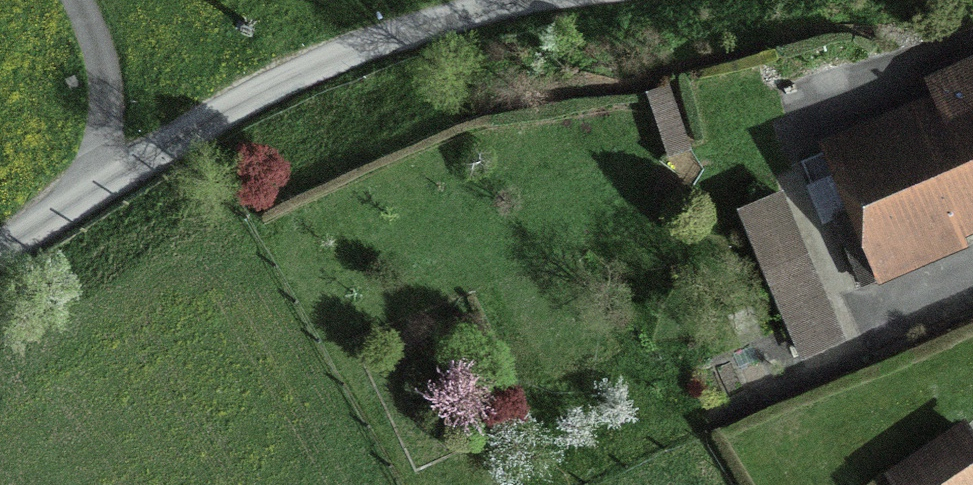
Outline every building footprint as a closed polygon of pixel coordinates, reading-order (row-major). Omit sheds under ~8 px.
[(932,82),(949,123),(872,155),(864,135),(830,149),(840,171),(848,167),(865,206),(837,218),(855,258),(972,208),(972,64),(932,82)] [(667,153),(688,145),(667,88),(646,95),(667,153)] [(802,353),(841,336),(781,195),(743,213),(802,353)] [(963,430),(896,475),(902,484),(972,484),(972,445),(963,430)]
